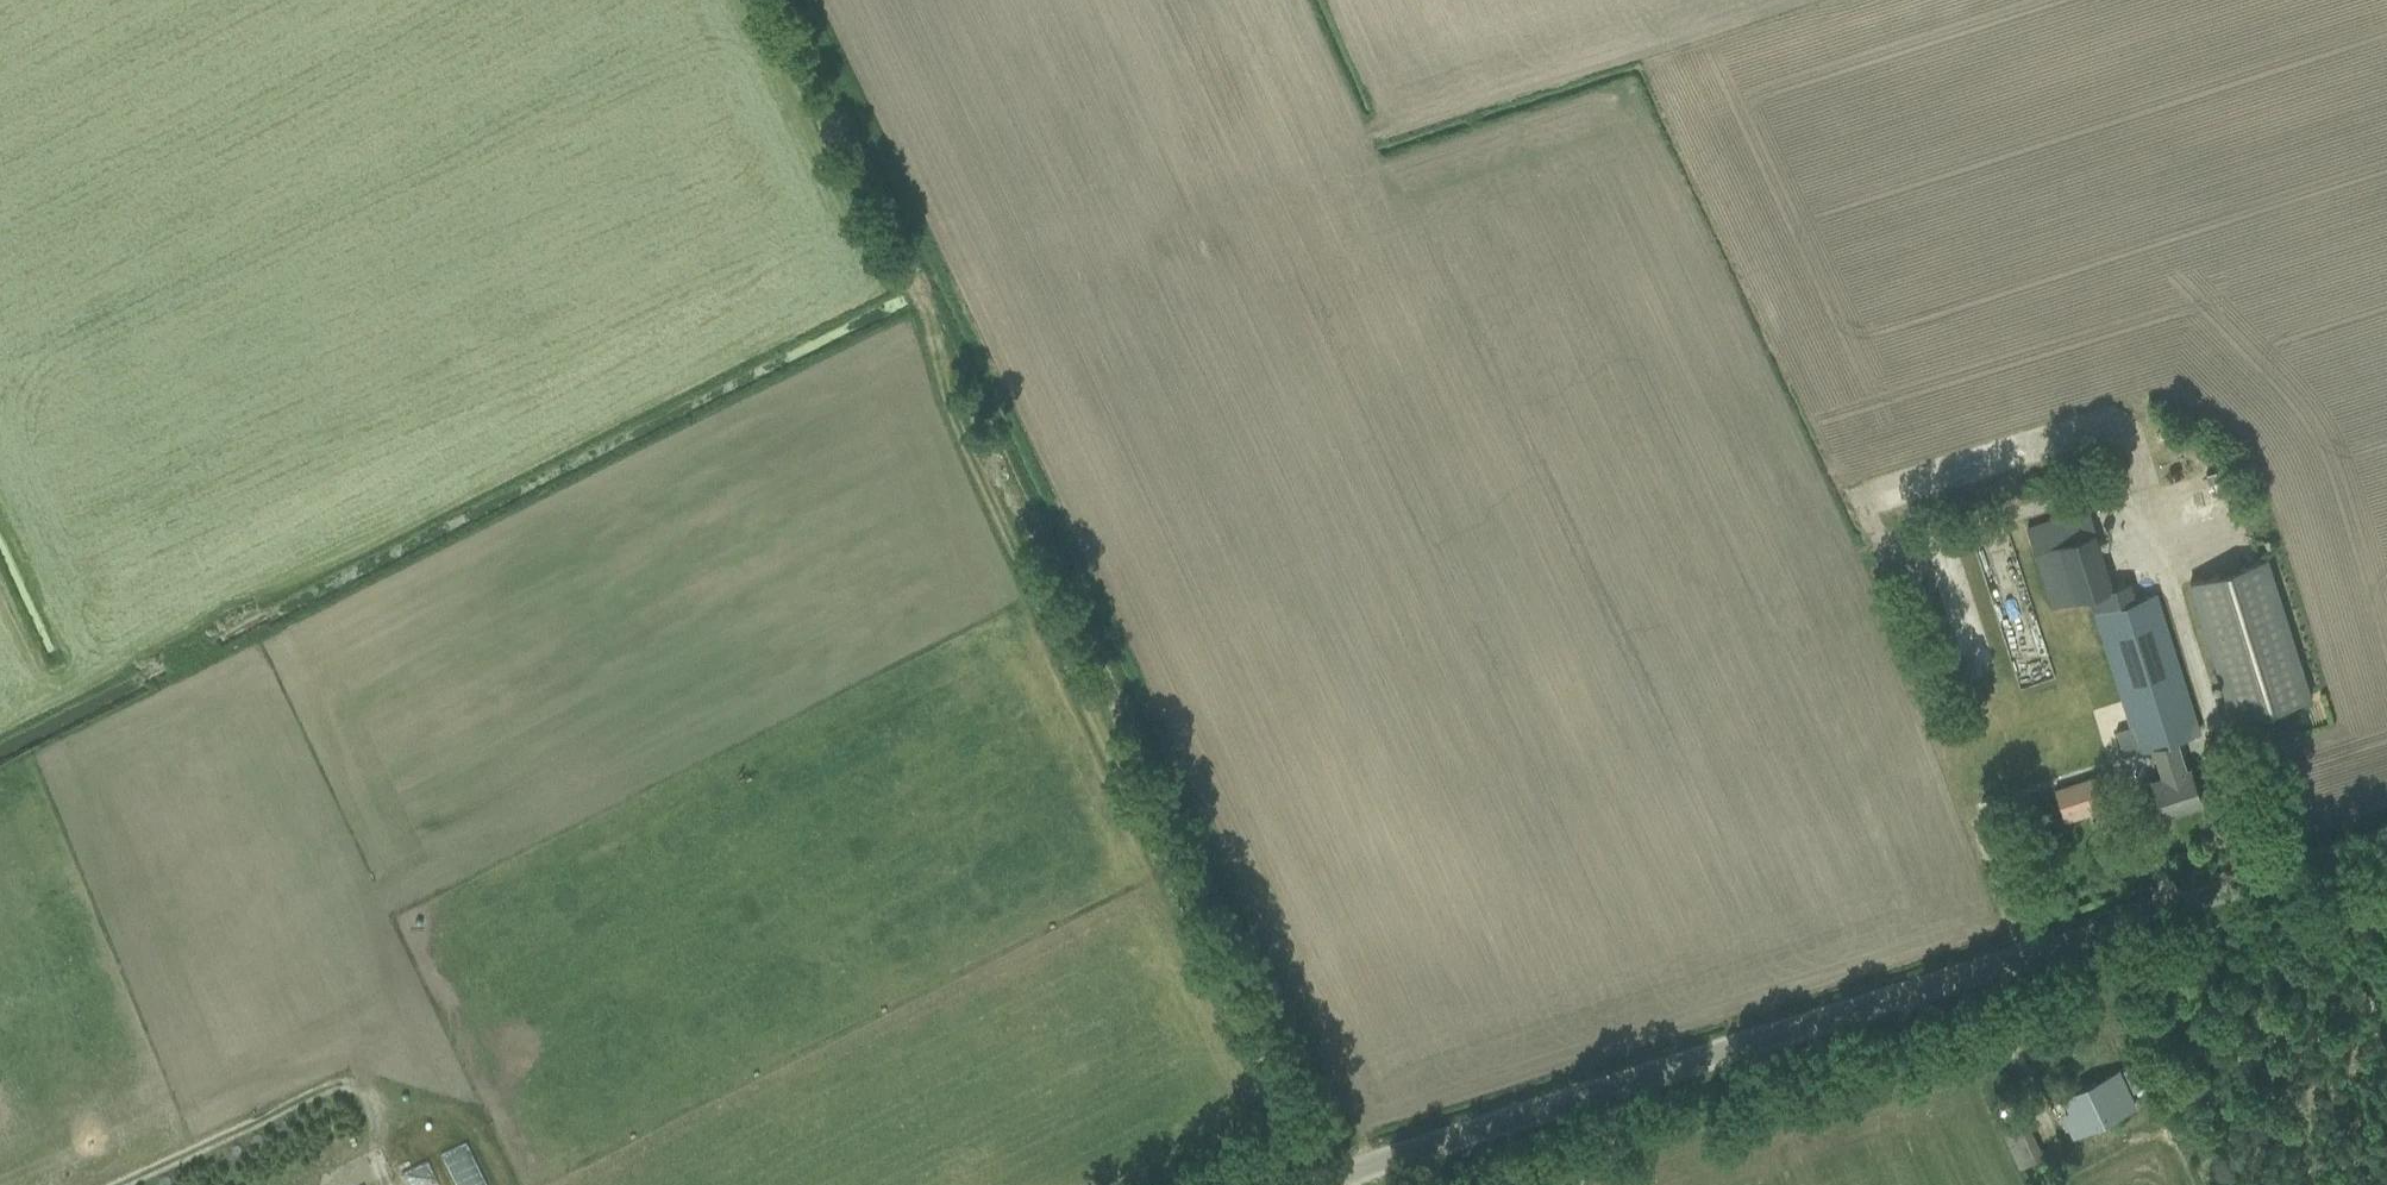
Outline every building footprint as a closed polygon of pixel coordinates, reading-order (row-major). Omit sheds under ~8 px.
[(2189,583),(2233,721),(2310,696),(2266,559),(2189,583)] [(2112,607),(2095,613),(2117,682),(2132,727),(2117,732),(2125,755),(2140,750),(2153,746),(2163,776),(2151,780),(2161,813),(2200,801),(2189,766),(2185,767),(2176,739),(2180,737),(2199,731),(2191,709),(2154,594),(2112,607)] [(2077,783),(2086,810),(2110,803),(2101,775),(2077,783)] [(2117,1070),(2061,1097),(2068,1111),(2061,1114),(2072,1137),(2074,1137),(2135,1107),(2126,1089),(2117,1071),(2117,1070)] [(2041,1156),(2023,1117),(2001,1127),(2020,1166),(2041,1156)]
